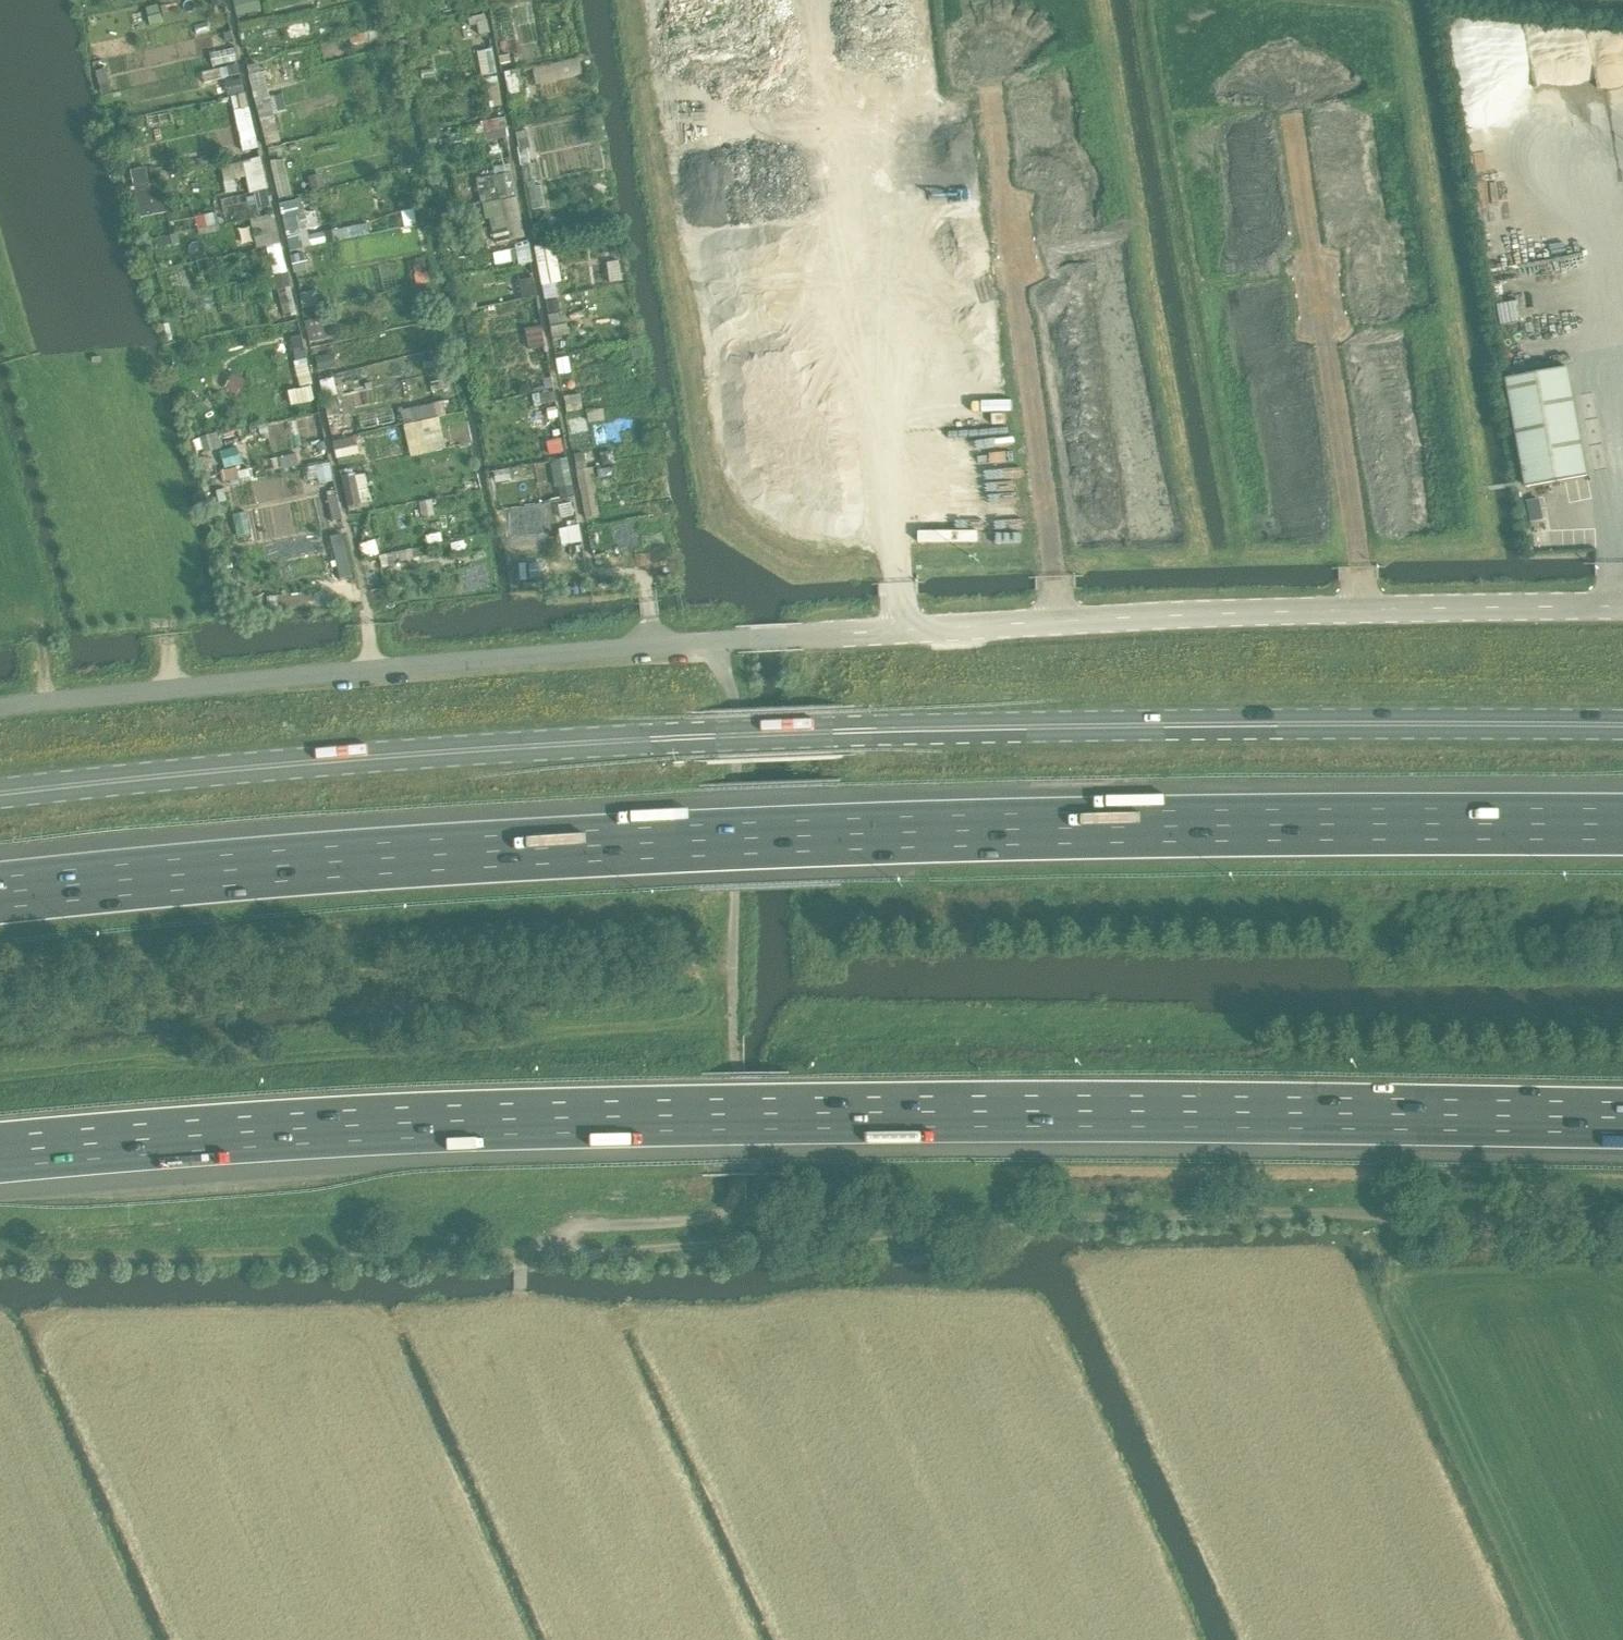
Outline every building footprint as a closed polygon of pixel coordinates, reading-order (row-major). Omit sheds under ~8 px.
[(1587,475),(1567,367),(1506,378),(1526,487),(1587,475)]
